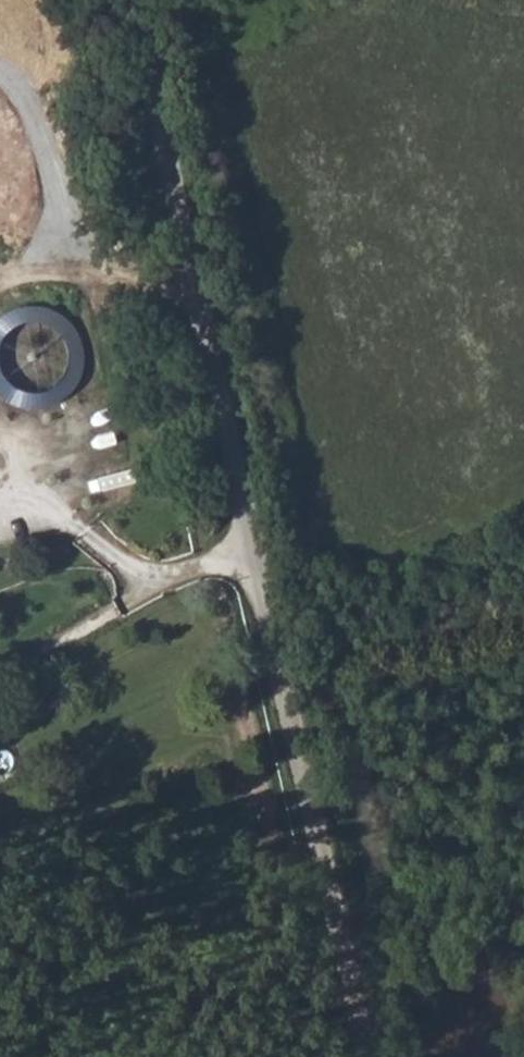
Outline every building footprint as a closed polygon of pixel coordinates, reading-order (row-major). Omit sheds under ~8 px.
[(64,408),(82,325),(31,314),(28,325),(17,322),(2,395),(64,408)]
